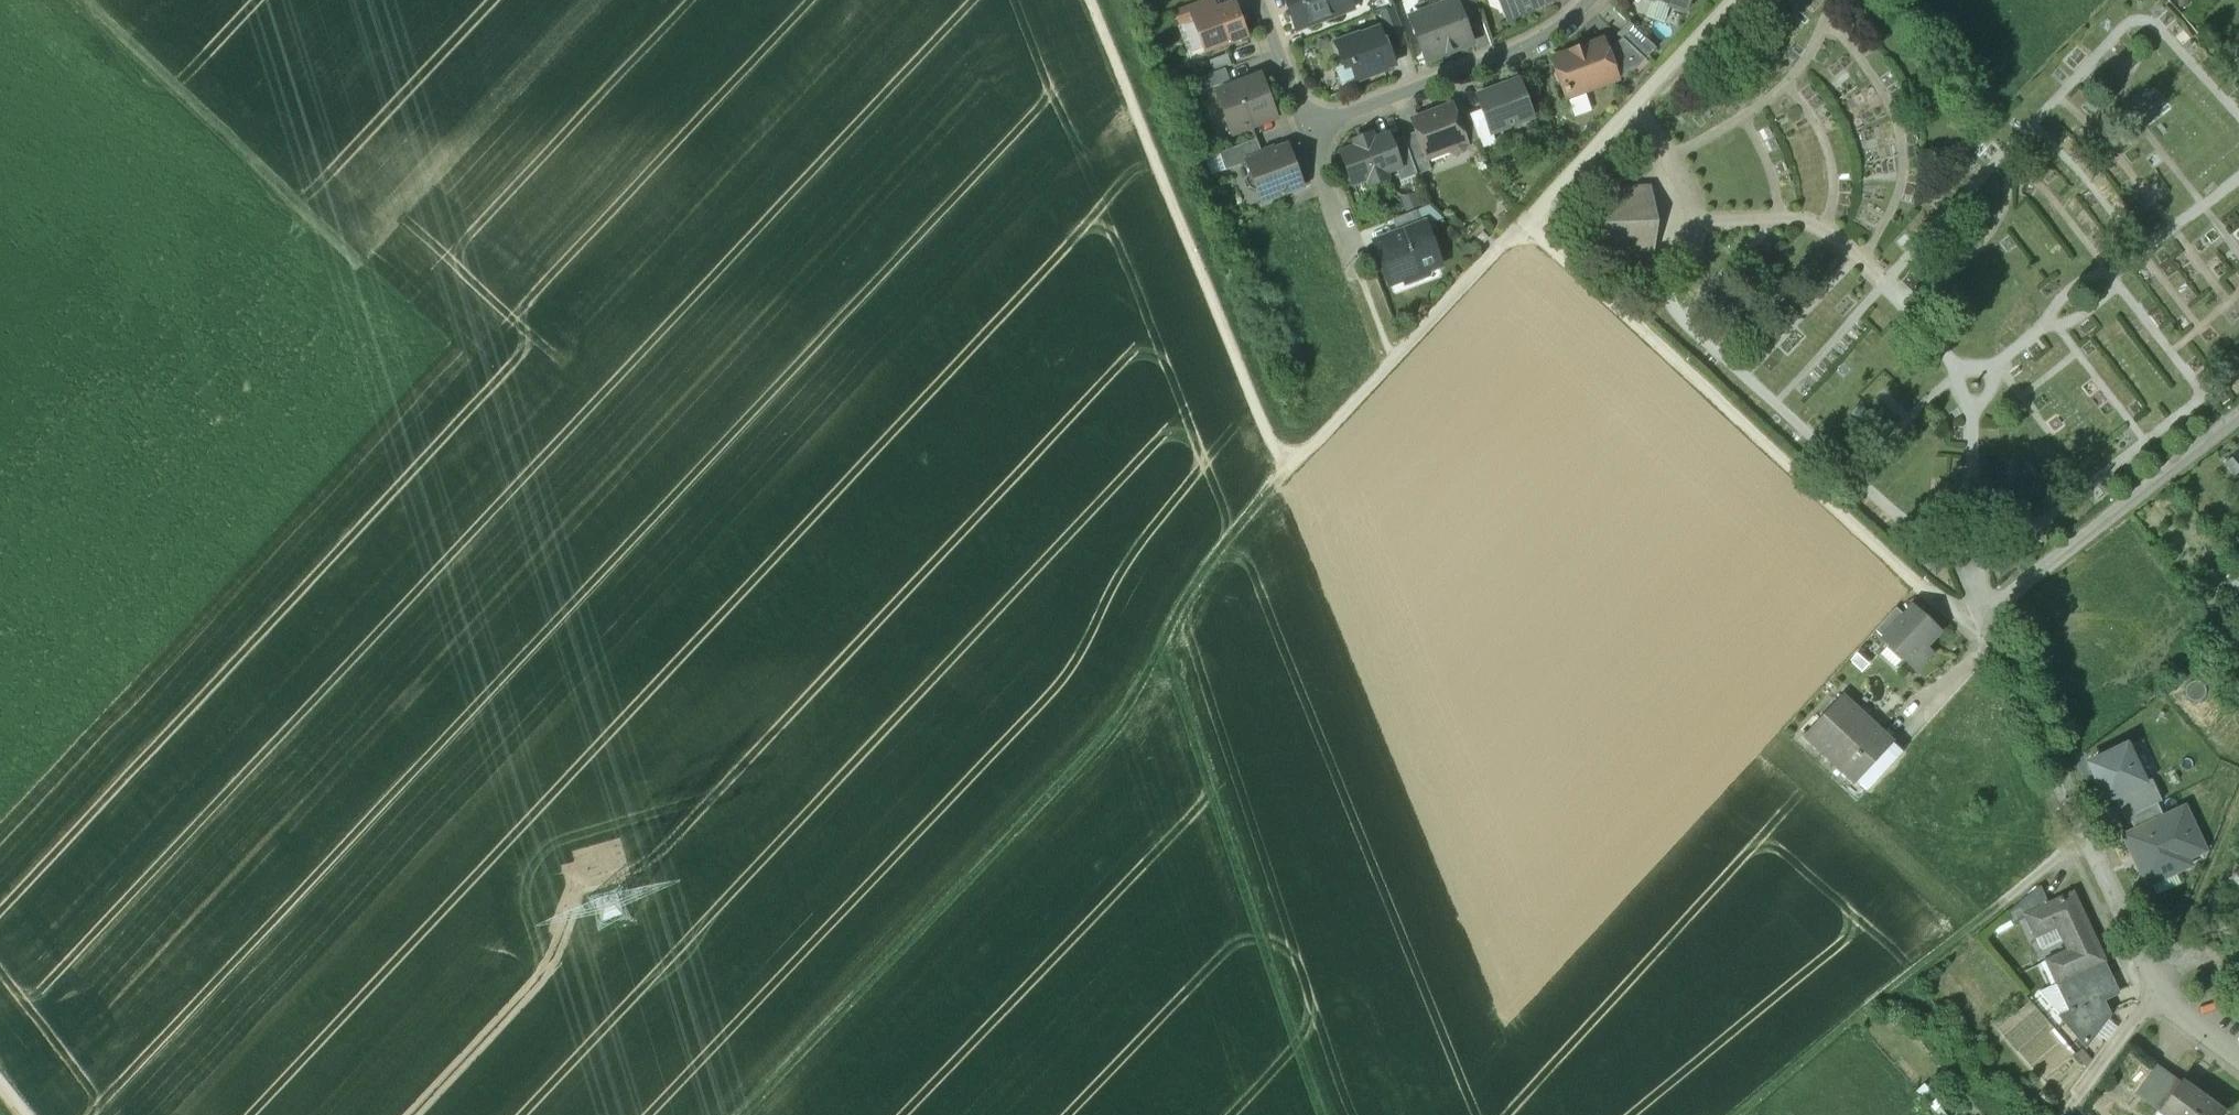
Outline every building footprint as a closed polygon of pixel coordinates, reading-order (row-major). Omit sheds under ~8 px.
[(1175,11),(1180,24),(1194,18),(1217,10),(1213,0),(1205,0),(1175,11)] [(1297,28),(1347,10),(1343,0),(1287,0),(1297,28)] [(1455,0),(1411,17),(1427,60),(1472,43),(1462,17),(1456,0),(1455,0)] [(1475,0),(1455,0),(1456,0),(1462,17),(1479,10),(1475,0)] [(1507,21),(1527,11),(1533,8),(1549,0),(1496,0),(1507,21)] [(1686,10),(1689,0),(1658,0),(1686,10)] [(1217,10),(1194,18),(1206,51),(1246,35),(1234,3),(1217,10)] [(1393,7),(1380,12),(1386,27),(1399,22),(1393,7)] [(1657,47),(1629,22),(1619,33),(1623,37),(1646,59),(1657,47)] [(1379,29),(1359,36),(1358,35),(1337,43),(1345,64),(1351,62),(1358,80),(1378,73),(1378,71),(1394,64),(1387,44),(1385,45),(1379,29)] [(1646,59),(1623,37),(1607,51),(1617,77),(1635,70),(1646,59)] [(1589,44),(1569,52),(1570,53),(1554,59),(1558,70),(1556,74),(1558,80),(1563,82),(1568,96),(1570,96),(1569,92),(1582,87),(1584,90),(1617,78),(1617,77),(1607,51),(1603,40),(1589,45),(1589,44)] [(1225,68),(1190,81),(1195,94),(1230,81),(1225,68)] [(1261,76),(1218,93),(1232,132),(1276,116),(1261,76)] [(1519,80),(1478,95),(1492,133),(1533,117),(1519,80)] [(1453,105),(1412,120),(1416,132),(1426,158),(1427,158),(1449,150),(1450,151),(1456,154),(1464,151),(1467,145),(1467,143),(1458,118),(1453,105)] [(1471,114),(1458,118),(1467,143),(1480,138),(1471,114)] [(1416,132),(1403,136),(1418,175),(1431,169),(1427,158),(1426,158),(1416,132)] [(1388,135),(1374,140),(1372,134),(1354,141),(1356,147),(1342,152),(1354,184),(1368,179),(1370,185),(1388,179),(1386,173),(1396,169),(1400,167),(1391,141),(1388,135)] [(1418,175),(1403,136),(1391,141),(1400,167),(1396,169),(1400,181),(1418,175)] [(1257,139),(1219,153),(1226,170),(1248,162),(1248,161),(1263,155),(1257,139)] [(1263,155),(1248,161),(1248,162),(1252,173),(1251,173),(1248,180),(1250,187),(1257,189),(1257,191),(1261,203),(1307,186),(1290,145),(1263,155)] [(1595,201),(1595,266),(1639,266),(1639,201),(1595,201)] [(1429,205),(1393,219),(1398,235),(1429,223),(1443,218),(1429,205)] [(1398,235),(1372,245),(1388,286),(1403,281),(1405,285),(1431,275),(1429,271),(1445,265),(1429,223),(1398,235)] [(1912,611),(1882,643),(1915,673),(1931,656),(1923,649),(1936,634),(1912,611)] [(1841,695),(1818,720),(1813,716),(1801,729),(1805,734),(1804,735),(1850,777),(1864,761),(1871,767),(1893,743),(1878,730),(1883,724),(1871,712),(1865,718),(1841,695)] [(2115,796),(2144,783),(2127,747),(2091,763),(2108,799),(2115,796)] [(2144,783),(2115,796),(2126,819),(2129,817),(2158,804),(2162,802),(2152,779),(2144,783)] [(2129,817),(2136,831),(2165,818),(2158,804),(2129,817)] [(2136,831),(2128,835),(2141,862),(2138,864),(2148,886),(2179,872),(2176,864),(2205,851),(2186,808),(2165,818),(2136,831)] [(2227,884),(2238,895),(2238,871),(2227,884)] [(2041,886),(2009,912),(2015,924),(2027,918),(2025,915),(2049,904),(2041,886)] [(2049,904),(2025,915),(2027,918),(2036,937),(2058,927),(2069,951),(2047,961),(2057,983),(2104,961),(2105,961),(2073,893),(2049,904)] [(2104,961),(2057,983),(2040,992),(2087,1047),(2110,1015),(2103,1000),(2113,996),(2105,979),(2110,976),(2104,961)] [(2169,1074),(2157,1065),(2136,1094),(2148,1103),(2169,1074)] [(2169,1074),(2148,1103),(2159,1110),(2155,1114),(2223,1114),(2225,1112),(2181,1081),(2180,1082),(2169,1074)]
